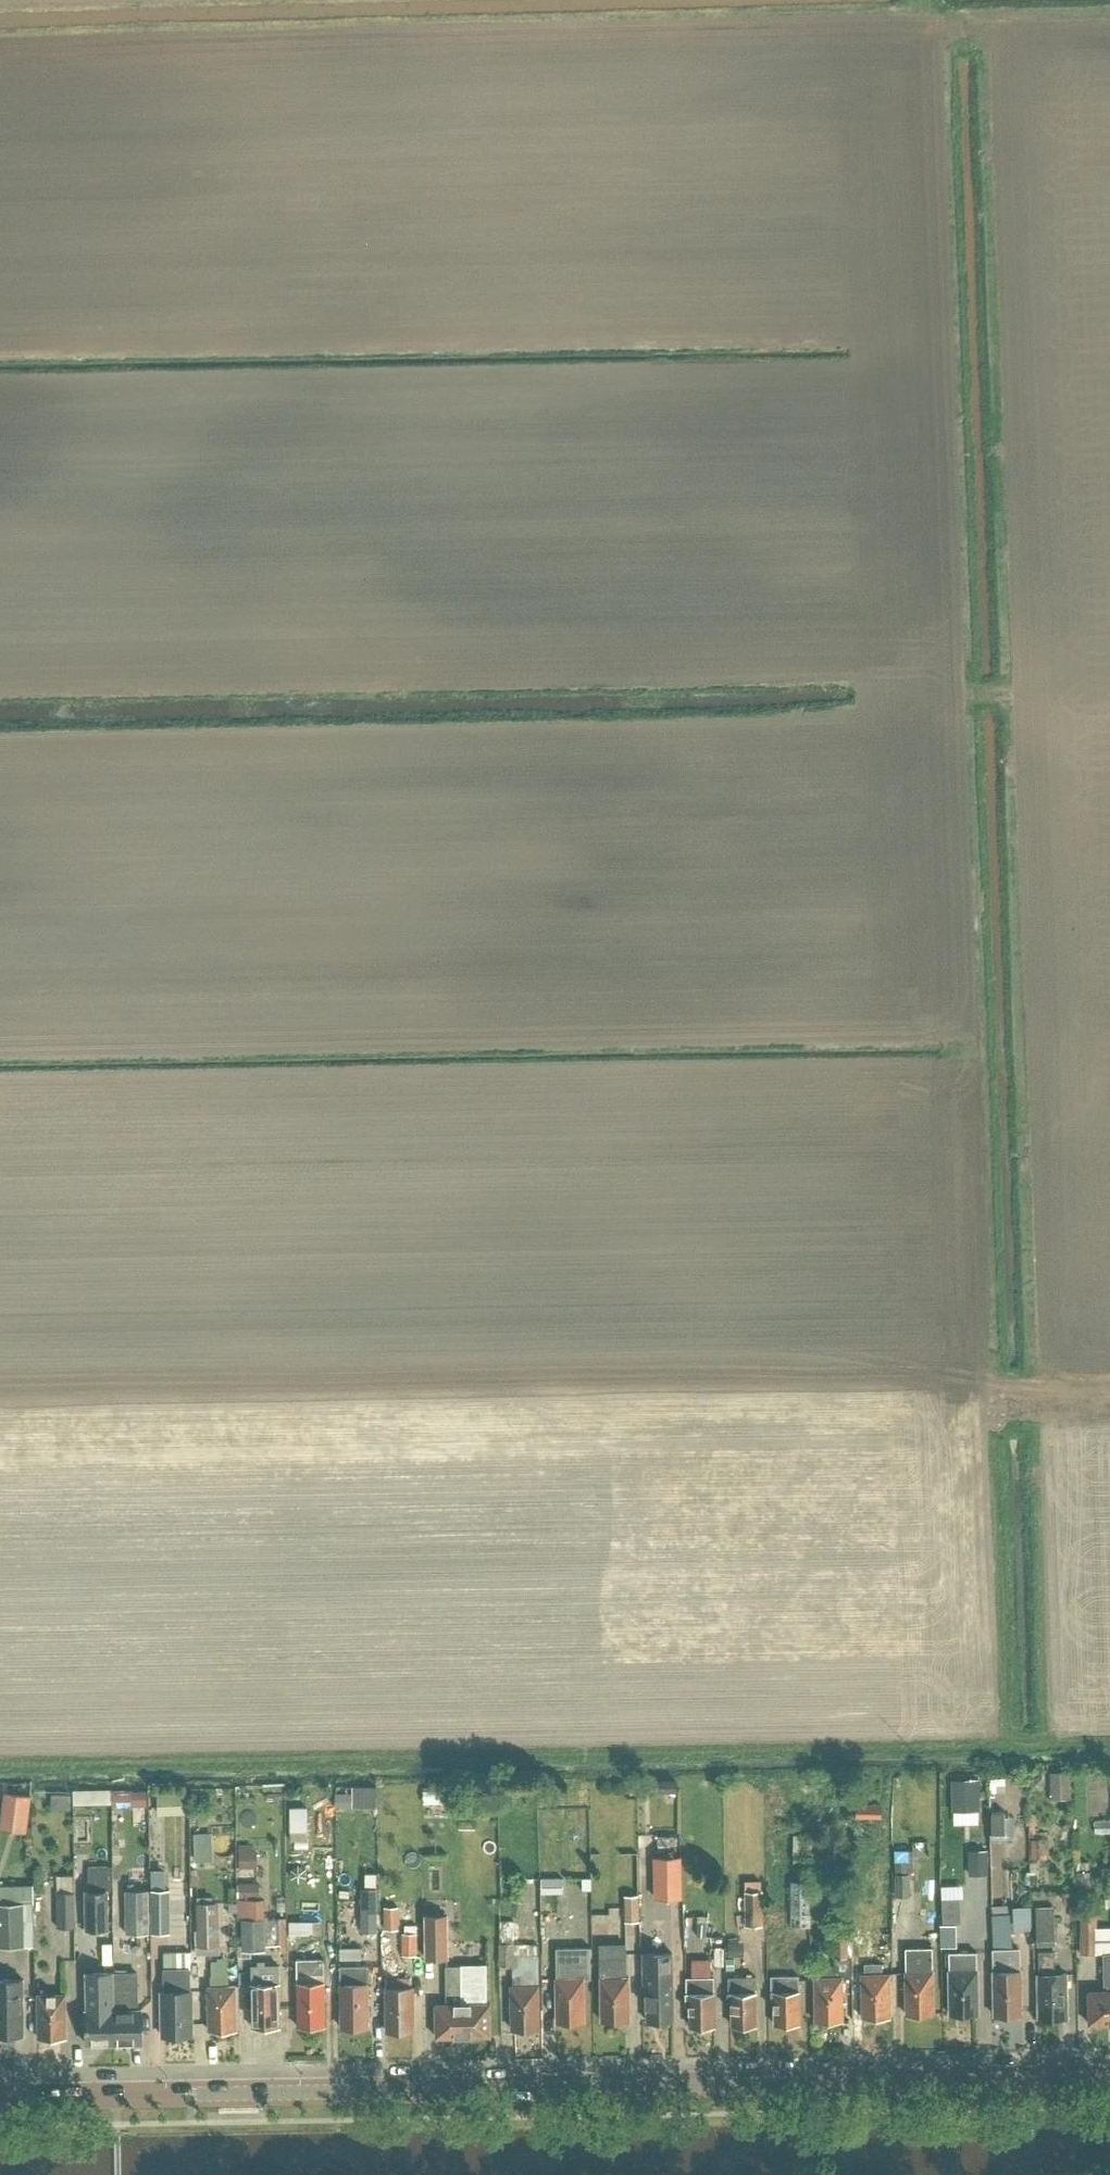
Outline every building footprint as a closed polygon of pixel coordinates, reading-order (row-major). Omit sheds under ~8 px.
[(1098,1812),(1097,1768),(1085,1769),(1086,1812),(1098,1812)] [(1072,1796),(1072,1769),(1052,1769),(1052,1796),(1072,1796)] [(949,1802),(977,1802),(977,1779),(949,1779),(949,1802)] [(379,1805),(379,1784),(354,1783),(354,1790),(338,1790),(338,1805),(379,1805)] [(76,1787),(76,1801),(113,1801),(113,1787),(76,1787)] [(149,1804),(150,1788),(115,1788),(115,1804),(149,1804)] [(4,1791),(0,1821),(0,1827),(27,1830),(31,1794),(4,1791)] [(164,1795),(163,1810),(185,1812),(186,1797),(164,1795)] [(311,1829),(311,1804),(292,1804),(292,1829),(311,1829)] [(994,1811),(995,1840),(1017,1839),(1016,1810),(994,1811)] [(196,1858),(215,1859),(216,1830),(197,1830),(196,1858)] [(1031,1836),(1030,1856),(1049,1857),(1049,1837),(1031,1836)] [(241,1865),(261,1865),(261,1844),(241,1844),(241,1865)] [(897,1867),(915,1868),(915,1848),(897,1848),(897,1867)] [(990,1848),(969,1849),(970,1875),(990,1874),(990,1848)] [(681,1901),(680,1856),(658,1856),(658,1902),(681,1901)] [(109,1889),(107,1889),(107,1865),(88,1865),(88,1889),(85,1889),(85,1891),(85,1929),(109,1929),(109,1889)] [(894,1874),(895,1896),(909,1896),(909,1874),(894,1874)] [(791,1880),(790,1925),(809,1926),(810,1880),(791,1880)] [(262,1896),(263,1884),(241,1883),(240,1895),(262,1896)] [(361,1887),(360,1931),(377,1931),(378,1888),(361,1887)] [(151,1888),(151,1932),(170,1932),(170,1888),(151,1888)] [(125,1889),(126,1932),(150,1933),(149,1889),(125,1889)] [(763,1924),(763,1890),(745,1890),(745,1924),(763,1924)] [(75,1926),(75,1891),(56,1891),(57,1926),(75,1926)] [(639,1920),(638,1894),(625,1894),(625,1921),(639,1920)] [(242,1897),(242,1913),(267,1912),(267,1896),(242,1897)] [(0,1902),(0,1945),(34,1945),(34,1902),(0,1902)] [(197,1945),(220,1945),(220,1902),(197,1902),(197,1945)] [(1013,1902),(994,1903),(997,1944),(1016,1943),(1013,1902)] [(1063,1941),(1059,1902),(1040,1905),(1045,1943),(1063,1941)] [(1017,1928),(1034,1928),(1034,1904),(1017,1904),(1017,1928)] [(396,1929),(396,1907),(383,1907),(383,1929),(396,1929)] [(1109,2022),(1109,1926),(1098,1926),(1097,1912),(1080,1912),(1081,1953),(1104,1953),(1104,1984),(1108,1984),(1108,1990),(1088,1990),(1089,2023),(1109,2022)] [(426,1957),(448,1957),(448,1914),(426,1915),(426,1957)] [(292,1931),(317,1931),(317,1918),(292,1918),(292,1931)] [(242,1919),(242,1948),(265,1948),(265,1919),(242,1919)] [(941,1947),(956,1947),(956,1924),(941,1925),(941,1947)] [(833,1931),(834,1966),(814,1967),(815,2020),(843,2019),(843,1977),(853,1977),(853,1957),(851,1957),(851,1931),(833,1931)] [(402,1932),(402,1954),(417,1954),(417,1932),(402,1932)] [(713,1940),(713,1963),(726,1963),(726,1940),(713,1940)] [(512,1943),(500,1943),(500,1965),(512,1965),(512,1943)] [(584,1978),(591,1978),(591,1946),(556,1947),(557,1977),(556,1977),(557,2021),(585,2020),(584,1978)] [(906,2013),(934,2013),(933,1969),(932,1969),(932,1947),(905,1947),(906,2013)] [(993,1949),(993,1970),(994,2014),(1022,2013),(1020,1949),(993,1949)] [(1038,1950),(1038,1974),(1039,2017),(1067,2016),(1066,1973),(1063,1973),(1063,1963),(1045,1964),(1045,1950),(1038,1950)] [(949,1952),(949,1968),(950,2012),(978,2012),(977,1951),(949,1952)] [(648,2019),(672,2018),(671,1952),(644,1952),(645,1998),(648,1998),(648,2019)] [(512,2028),(540,2027),(538,1954),(513,1954),(514,1984),(511,1984),(512,2028)] [(165,1971),(166,1981),(166,1990),(163,1991),(163,2034),(191,2034),(191,1990),(190,1990),(190,1956),(168,1957),(168,1971),(165,1971)] [(601,1957),(601,2020),(629,2019),(629,1976),(626,1976),(626,1957),(601,1957)] [(298,2025),(326,2024),(324,1959),(296,1959),(298,2025)] [(862,1973),(862,2016),(890,2016),(890,1972),(882,1972),(882,1963),(865,1963),(865,1973),(862,1973)] [(436,2003),(436,2036),(491,2035),(490,2002),(486,2002),(485,1964),(446,1964),(447,2002),(436,2003)] [(341,2026),(369,2026),(368,1965),(340,1966),(341,2026)] [(252,2026),(280,2025),(279,1966),(251,1966),(252,2026)] [(211,1976),(211,1985),(208,1985),(209,2029),(237,2028),(236,1985),(239,1985),(238,1967),(229,1967),(229,1975),(211,1976)] [(88,2009),(86,2009),(87,2043),(115,2043),(115,2042),(114,1972),(114,1971),(87,1972),(88,2009)] [(114,1972),(115,2042),(115,2043),(143,2042),(142,2008),(138,2008),(137,1972),(114,1972)] [(798,1975),(771,1975),(772,2002),(774,2002),(775,2023),(799,2023),(798,1975)] [(386,2030),(414,2029),(414,1986),(411,1986),(411,1976),(387,1977),(387,1986),(385,1986),(386,2030)] [(755,1976),(728,1976),(729,2004),(731,2003),(732,2024),(756,2024),(755,1976)] [(714,1977),(686,1977),(687,2004),(690,2004),(690,2025),(715,2025),(714,1977)] [(0,1979),(0,2034),(24,2033),(23,1978),(0,1979)] [(45,1993),(38,1993),(38,2036),(67,2036),(66,1993),(63,1993),(63,1983),(45,1983),(45,1993)]
